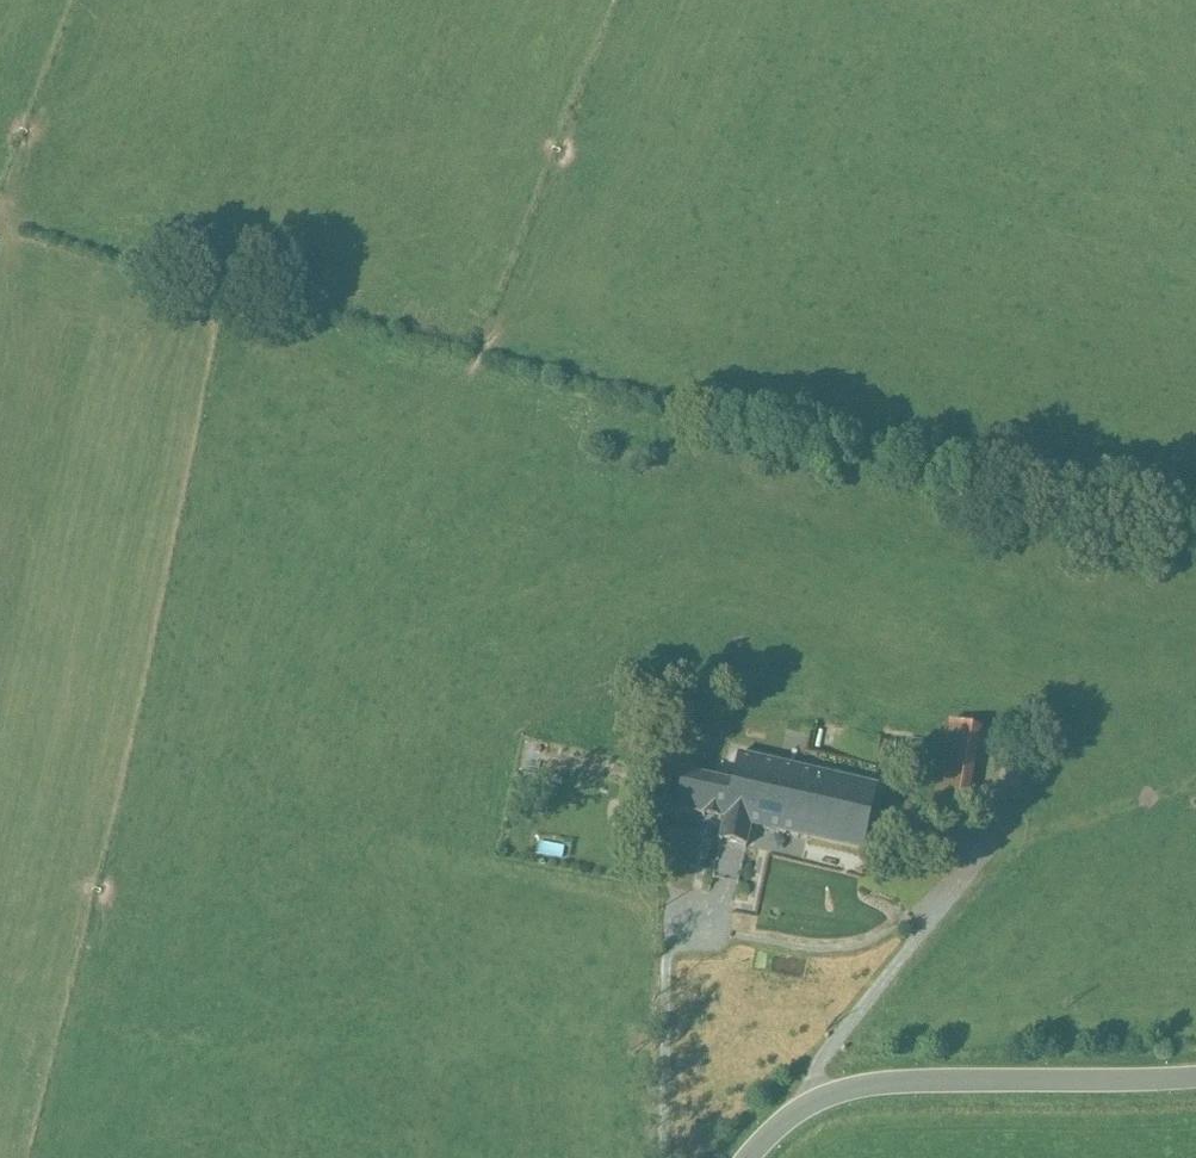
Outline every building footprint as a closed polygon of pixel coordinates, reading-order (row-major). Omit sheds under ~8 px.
[(981,729),(950,723),(939,786),(970,792),(981,729)] [(874,790),(736,758),(730,782),(721,822),(813,843),(860,854),(874,790)] [(730,782),(685,772),(676,812),(721,822),(730,782)] [(750,829),(721,822),(708,879),(737,886),(750,829)] [(860,854),(813,843),(809,858),(856,869),(860,854)]
